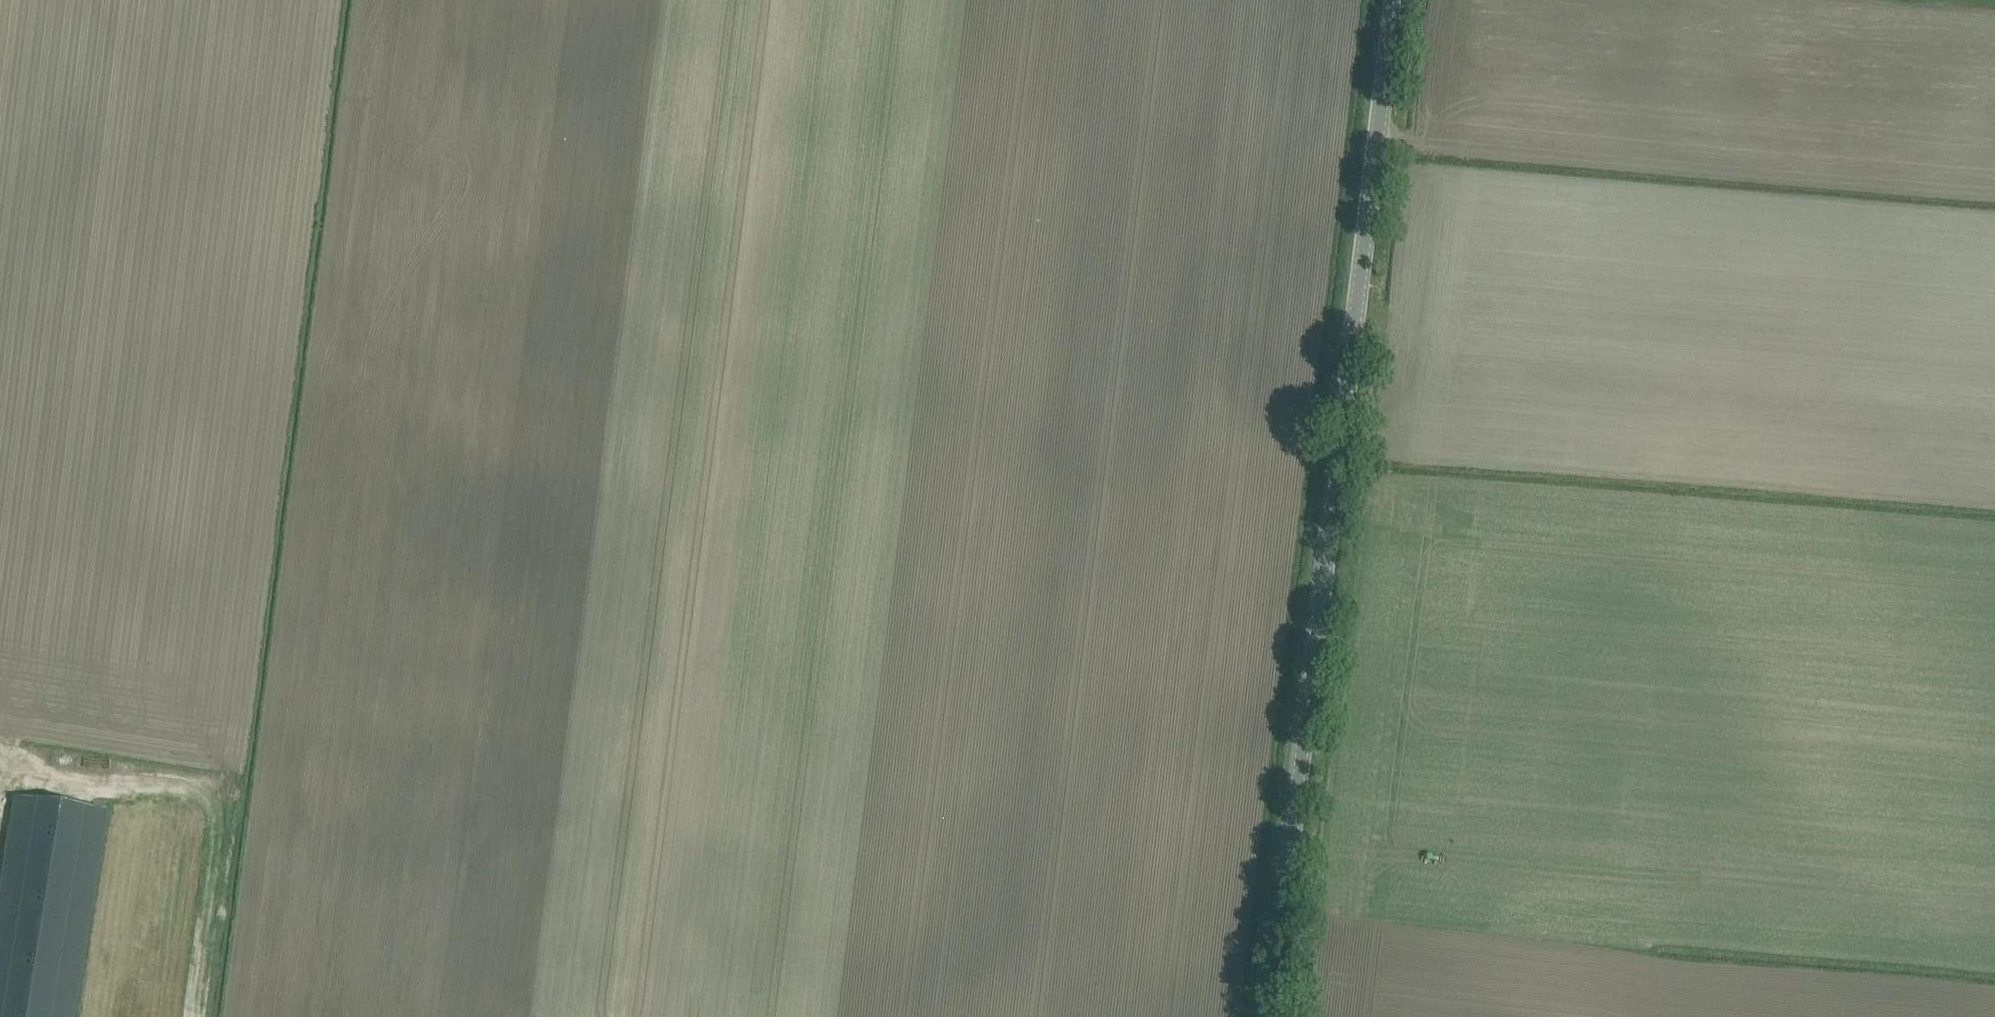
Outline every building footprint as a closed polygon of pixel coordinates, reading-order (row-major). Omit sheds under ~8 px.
[(108,812),(14,798),(0,884),(0,1016),(77,1016),(108,812)]
